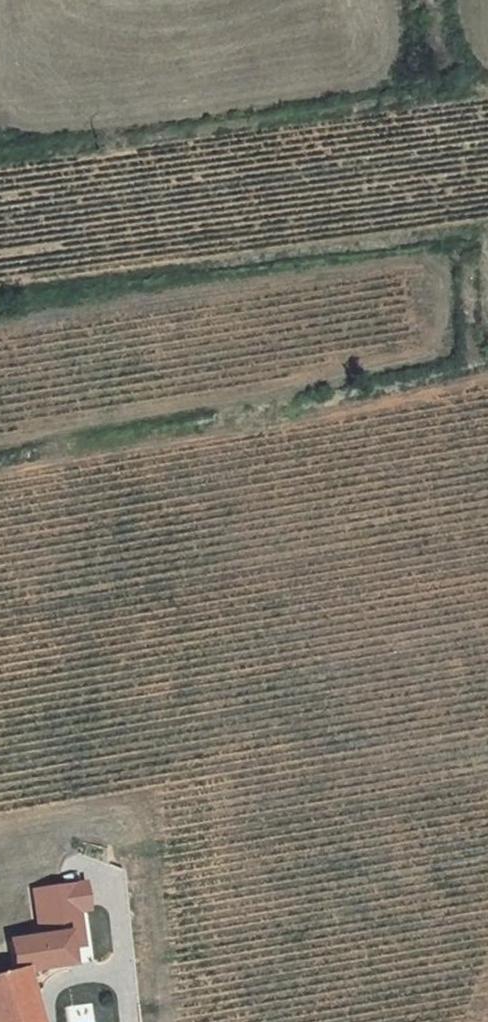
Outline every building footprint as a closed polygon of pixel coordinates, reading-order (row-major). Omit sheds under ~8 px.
[(23,974),(69,967),(70,965),(65,935),(7,944),(11,972),(0,976),(0,1021),(36,1021),(23,974)]
